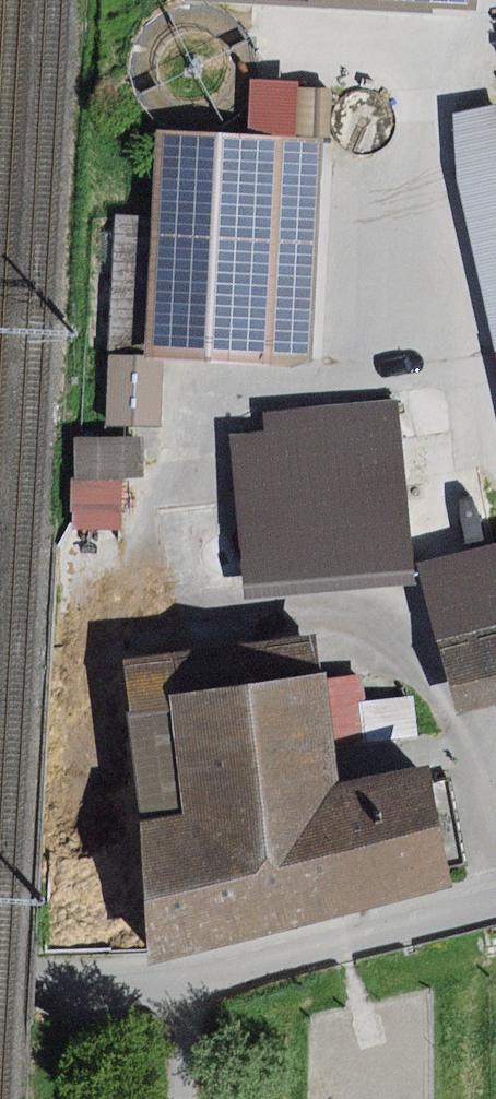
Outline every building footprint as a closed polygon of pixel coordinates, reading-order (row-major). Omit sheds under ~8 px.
[(199,1),(490,13),(491,0),(199,0),(199,1)] [(249,81),(247,137),(327,140),(329,84),(249,81)] [(454,115),(456,179),(495,346),(495,105),(454,115)] [(247,137),(159,131),(146,352),(266,358),(278,138),(247,137)] [(327,140),(278,138),(266,358),(270,363),(296,364),(314,357),(327,140)] [(109,359),(108,428),(163,429),(163,360),(109,359)] [(237,433),(243,495),(406,483),(400,399),(266,414),(269,431),(237,433)] [(147,437),(75,439),(77,481),(148,479),(147,437)] [(123,482),(72,484),(74,534),(125,532),(123,482)] [(406,483),(243,495),(250,594),(412,582),(406,483)] [(456,524),(461,529),(466,532),(473,533),(479,531),(485,528),(489,523),(491,517),(491,511),(489,505),(486,500),(481,496),(475,494),(469,495),(463,497),(458,500),(455,505),(453,512),(453,518),(456,524)] [(417,530),(421,535),(427,538),(433,538),(440,537),(445,534),(449,529),(451,523),(452,517),(450,511),(446,506),(441,502),(436,500),(429,500),(424,502),(419,506),(415,511),(413,518),(414,524),(417,530)] [(207,564),(210,569),(215,572),(221,574),(227,574),(232,573),(237,569),(241,564),(242,558),(242,552),(239,546),(235,542),(230,539),(223,538),(217,539),(212,542),(208,547),(206,552),(206,558),(207,564)] [(421,567),(459,712),(495,705),(495,547),(421,567)] [(316,636),(121,662),(153,964),(355,912),(339,784),(335,743),(371,739),(366,673),(321,678),(316,636)] [(430,765),(339,784),(355,912),(454,885),(447,856),(464,853),(452,781),(433,784),(430,765)]
